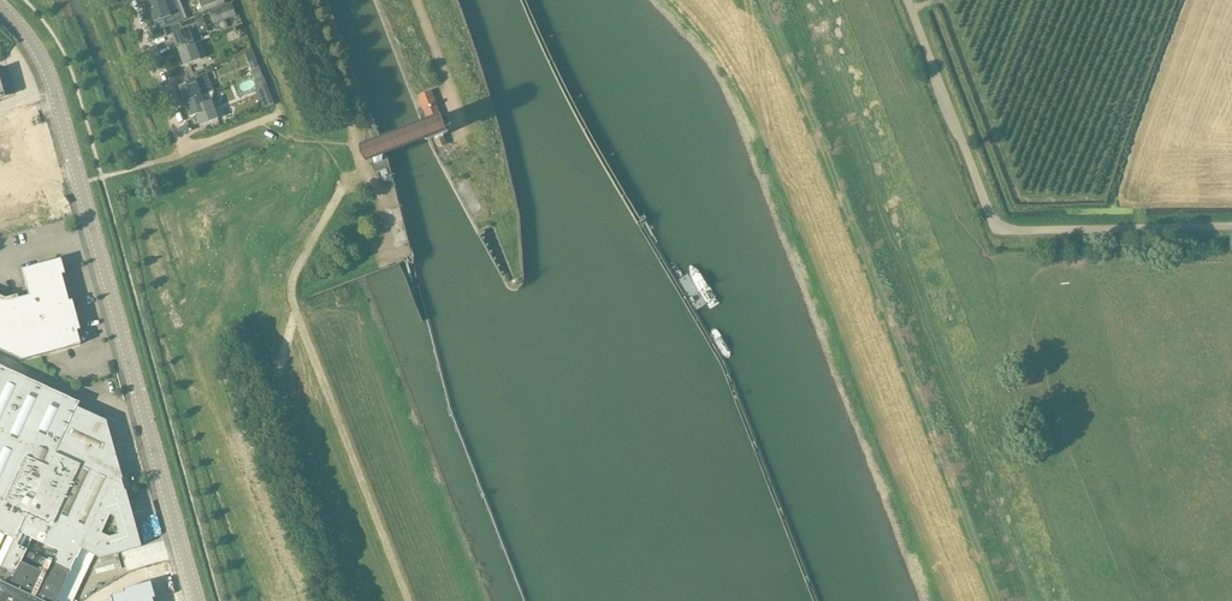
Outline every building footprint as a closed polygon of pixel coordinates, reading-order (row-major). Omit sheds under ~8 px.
[(149,8),(165,2),(170,0),(145,0),(149,8)] [(149,8),(154,23),(166,19),(168,25),(183,20),(175,0),(170,0),(165,2),(149,8)] [(203,13),(225,4),(223,0),(203,0),(199,2),(203,13)] [(232,3),(208,12),(212,24),(237,15),(236,14),(239,14),(235,5),(233,6),(232,3)] [(181,32),(172,36),(178,51),(195,45),(195,44),(203,40),(195,18),(178,25),(181,32)] [(184,66),(201,60),(195,45),(178,51),(184,66)] [(253,50),(245,53),(251,69),(259,66),(253,50)] [(255,80),(263,77),(259,66),(251,69),(255,80)] [(195,78),(190,67),(185,69),(189,80),(195,78)] [(14,94),(7,69),(0,71),(0,98),(14,94)] [(196,81),(179,88),(185,103),(209,94),(213,92),(205,69),(194,74),(197,81),(196,81)] [(429,89),(419,93),(427,114),(437,110),(429,89)] [(209,94),(185,103),(191,118),(197,116),(200,126),(218,119),(211,101),(213,92),(209,94)] [(17,111),(10,113),(15,129),(22,127),(17,111)] [(10,113),(3,115),(8,131),(15,129),(10,113)] [(0,116),(0,129),(1,133),(8,131),(3,115),(0,116)] [(45,205),(38,207),(43,223),(49,221),(45,205)] [(38,207),(31,209),(36,225),(43,223),(38,207)] [(31,209),(24,211),(29,227),(36,225),(31,209)] [(24,211),(17,213),(22,229),(29,227),(24,211)] [(17,213),(10,215),(15,231),(22,229),(17,213)] [(10,215),(3,217),(8,233),(15,231),(10,215)] [(21,361),(80,345),(76,331),(79,330),(72,301),(68,302),(61,276),(64,275),(60,260),(21,270),(28,296),(18,299),(17,296),(5,299),(0,297),(0,351),(21,361)] [(106,422),(77,409),(80,403),(0,366),(0,532),(15,539),(1,568),(16,575),(10,587),(2,583),(0,587),(0,600),(59,600),(73,571),(72,570),(77,559),(79,559),(84,549),(97,556),(102,558),(141,546),(126,493),(128,492),(125,479),(122,480),(122,479),(106,422)] [(150,506),(139,537),(148,540),(159,509),(150,506)] [(123,590),(124,593),(124,592),(127,600),(144,600),(153,599),(156,599),(151,582),(123,590)] [(111,596),(112,600),(127,600),(124,592),(124,593),(111,596)]
